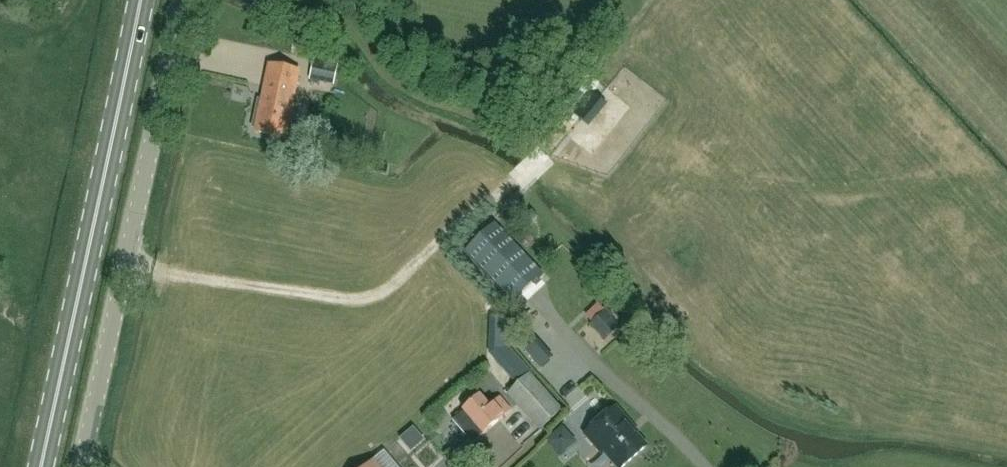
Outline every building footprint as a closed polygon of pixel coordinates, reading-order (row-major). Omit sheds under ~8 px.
[(345,65),(341,64),(341,60),(322,56),(321,60),(316,58),(311,80),(340,87),(345,65)] [(256,129),(256,132),(285,138),(299,72),(270,66),(260,113),(256,115),(254,125),(256,129)] [(390,165),(378,163),(376,173),(388,175),(390,165)] [(465,252),(503,292),(513,303),(543,274),(495,223),(465,252)] [(531,372),(508,346),(494,359),(517,385),(507,395),(541,431),(564,410),(530,373),(531,372)] [(511,411),(501,398),(490,407),(481,396),(464,411),(453,421),(467,437),(478,428),(484,434),(511,411)] [(618,466),(623,466),(647,446),(628,425),(629,423),(615,407),(585,434),(603,453),(604,452),(618,466)] [(576,441),(562,426),(547,439),(561,454),(576,441)] [(416,466),(434,466),(440,461),(413,431),(397,446),(416,466)]
